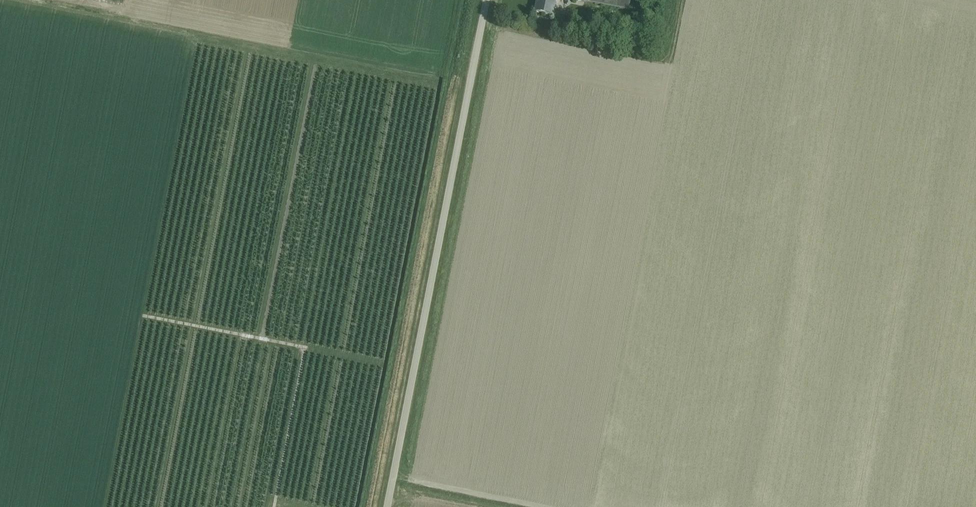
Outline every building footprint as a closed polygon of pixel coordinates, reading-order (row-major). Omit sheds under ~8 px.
[(556,0),(537,0),(535,12),(553,15),(556,0)] [(630,0),(577,0),(628,10),(630,0)]
